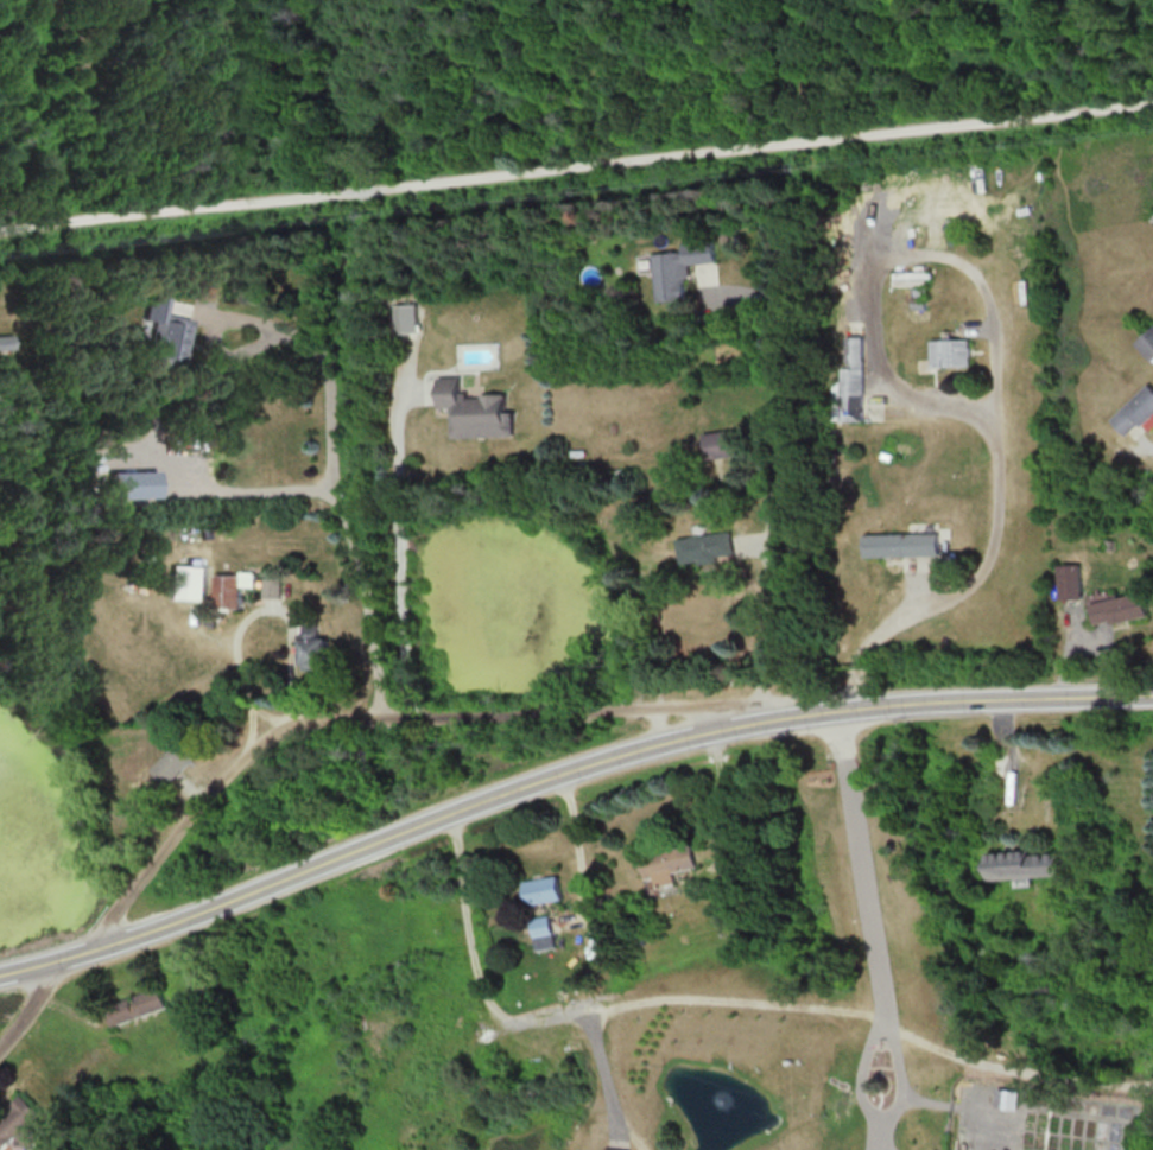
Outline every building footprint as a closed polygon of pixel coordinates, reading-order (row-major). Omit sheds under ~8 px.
[(654,302),(684,300),(683,277),(688,277),(687,264),(713,262),(712,240),(681,242),(682,252),(652,253),(654,302)] [(192,319),(165,313),(168,298),(149,293),(143,319),(153,322),(145,357),(181,365),(192,319)] [(416,304),(394,305),(395,332),(417,331),(416,304)] [(1134,342),(1151,362),(1152,361),(1152,326),(1134,342)] [(13,335),(0,335),(0,349),(14,349),(13,335)] [(863,420),(862,335),(844,336),(845,366),(840,366),(840,381),(832,381),(832,397),(839,397),(839,420),(863,420)] [(967,338),(928,340),(929,366),(969,365),(967,338)] [(453,437),(514,435),(513,411),(506,411),(505,393),(461,395),(461,376),(439,376),(440,408),(452,407),(453,437)] [(1147,383),(1109,419),(1126,436),(1152,411),(1152,389),(1147,383)] [(741,455),(738,429),(702,433),(704,459),(741,455)] [(158,498),(157,471),(109,473),(110,499),(158,498)] [(676,538),(679,563),(733,556),(730,531),(676,538)] [(863,556),(937,555),(937,532),(863,534),(863,556)] [(1056,565),(1058,599),(1080,598),(1079,563),(1056,565)] [(205,600),(206,566),(171,565),(170,598),(205,600)] [(240,608),(241,574),(215,573),(214,607),(240,608)] [(262,597),(279,598),(280,578),(262,578),(262,597)] [(1146,615),(1141,592),(1089,602),(1094,626),(1146,615)] [(327,637),(317,637),(317,624),(301,624),(300,668),(327,668),(327,637)] [(152,769),(169,784),(194,757),(177,741),(152,769)] [(697,867),(692,845),(640,856),(645,878),(654,876),(656,886),(675,882),(673,872),(697,867)] [(988,881),(1028,878),(1028,876),(1061,874),(1060,852),(1030,854),(1030,850),(987,852),(988,881)] [(561,900),(558,876),(524,879),(527,903),(561,900)] [(535,950),(554,947),(548,915),(529,918),(535,950)] [(111,1025),(165,1008),(159,987),(131,995),(131,997),(105,1006),(111,1025)] [(14,1136),(29,1149),(40,1138),(27,1125),(40,1112),(20,1093),(0,1114),(0,1149),(1,1149),(14,1136)]
